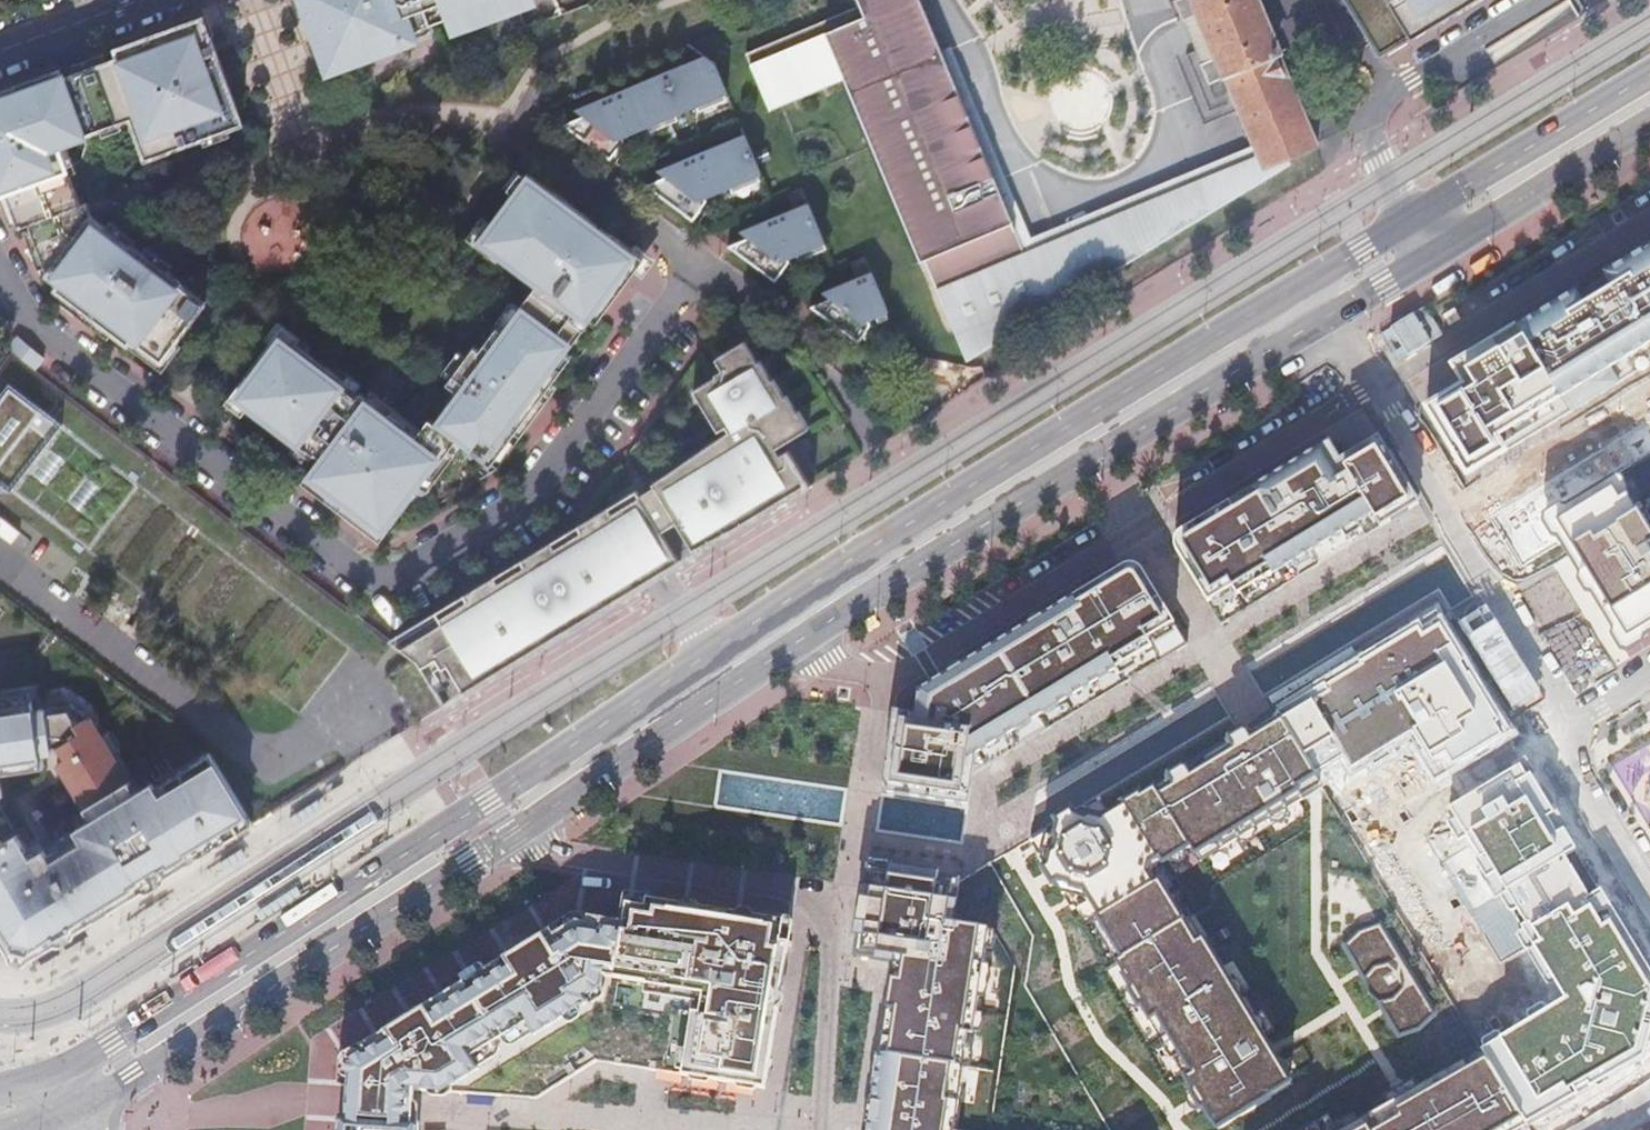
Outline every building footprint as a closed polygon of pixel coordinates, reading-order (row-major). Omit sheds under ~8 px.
[(310,15),(313,13),(321,36),(318,38),(327,61),(335,58),(337,66),(400,43),(398,38),(403,36),(402,33),(432,23),(453,15),(465,11),(469,22),(470,23),(518,5),(518,4),(516,0),(305,0),(310,15)] [(965,361),(1049,311),(940,50),(920,0),(853,0),(856,7),(755,49),(760,59),(750,64),(769,111),(844,80),(919,261),(923,260),(965,361)] [(1224,78),(1238,112),(1263,171),(1288,161),(1317,148),(1255,0),(1177,0),(1173,2),(1181,22),(1198,15),(1202,27),(1215,57),(1199,64),(1207,84),(1224,78)] [(1474,0),(1342,0),(1378,59),(1474,0)] [(453,15),(457,27),(469,22),(465,11),(453,15)] [(1198,15),(1181,22),(1199,64),(1215,57),(1202,27),(1198,15)] [(0,94),(0,195),(5,192),(19,228),(29,225),(32,232),(35,240),(38,249),(48,275),(60,285),(56,290),(97,320),(93,326),(109,339),(113,333),(128,344),(136,334),(144,340),(141,345),(161,361),(205,303),(180,284),(181,282),(167,272),(142,253),(133,246),(131,245),(131,247),(106,228),(92,217),(83,204),(80,205),(69,176),(58,145),(65,143),(100,130),(119,123),(131,119),(132,118),(130,113),(138,110),(152,149),(168,143),(195,134),(198,140),(202,139),(228,129),(242,124),(229,89),(222,91),(212,63),(219,61),(218,60),(204,20),(163,35),(164,39),(152,44),(142,47),(140,43),(117,51),(120,58),(62,79),(60,72),(0,94)] [(398,38),(400,43),(434,31),(432,23),(402,33),(403,36),(398,38)] [(940,50),(1049,311),(1290,165),(1288,161),(1263,171),(1238,112),(1031,238),(950,46),(940,50)] [(1346,46),(1341,49),(1351,74),(1360,69),(1346,46)] [(755,49),(745,53),(750,64),(760,59),(755,49)] [(586,115),(569,124),(616,161),(629,139),(739,97),(716,54),(579,111),(586,115)] [(335,58),(327,61),(330,69),(337,66),(335,58)] [(219,61),(212,63),(222,91),(229,89),(230,89),(219,59),(218,60),(219,61)] [(145,159),(171,150),(168,143),(152,149),(138,110),(130,113),(132,118),(131,119),(145,159)] [(119,123),(100,130),(102,135),(120,128),(119,123)] [(228,129),(202,139),(204,146),(230,136),(228,129)] [(771,178),(751,135),(662,170),(670,177),(652,185),(701,218),(714,202),(771,178)] [(65,143),(58,145),(69,176),(76,173),(65,143)] [(293,346),(276,334),(259,357),(263,359),(252,374),(248,372),(231,395),(247,407),(246,409),(246,410),(295,446),(295,447),(297,445),(309,454),(315,458),(317,455),(320,457),(305,478),(321,490),(325,485),(369,519),(365,524),(367,525),(383,537),(422,486),(450,449),(456,440),(485,461),(503,438),(506,434),(511,438),(571,356),(565,353),(592,317),(597,321),(644,258),(528,172),(480,236),(487,241),(483,246),(536,285),(519,307),(503,329),(502,330),(497,327),(479,350),(474,346),(447,383),(457,391),(434,423),(429,419),(421,430),(416,436),(365,397),(359,393),(358,395),(355,393),(343,384),(345,382),(344,381),(296,345),(295,344),(293,346)] [(817,203),(744,231),(755,238),(736,246),(783,280),(796,263),(832,248),(817,203)] [(110,222),(106,228),(131,247),(131,245),(133,246),(136,242),(110,222)] [(35,240),(32,232),(32,233),(29,234),(27,237),(26,240),(27,243),(29,246),(31,248),(35,249),(38,249),(35,240)] [(487,241),(480,236),(476,241),(483,246),(487,241)] [(146,247),(142,253),(167,272),(172,266),(146,247)] [(1564,306),(1617,395),(1649,374),(1649,251),(1608,277),(1618,292),(1588,310),(1580,296),(1564,306)] [(877,271),(826,293),(840,302),(816,308),(865,342),(874,324),(896,313),(877,271)] [(495,323),(503,329),(519,307),(512,301),(495,323)] [(1466,390),(1431,411),(1472,480),(1617,395),(1564,306),(1454,370),(1466,390)] [(282,325),(276,334),(293,346),(295,344),(296,345),(300,339),(282,325)] [(17,338),(8,348),(35,371),(44,360),(17,338)] [(443,707),(446,706),(422,666),(436,658),(442,668),(447,665),(455,678),(464,693),(463,693),(464,694),(680,563),(673,552),(688,543),(691,549),(712,537),(713,540),(722,534),(721,532),(728,529),(730,531),(738,525),(738,524),(745,520),(746,522),(755,516),(755,515),(761,512),(762,514),(771,508),(770,507),(777,504),(778,506),(787,500),(786,499),(813,482),(809,484),(796,463),(787,448),(779,454),(775,447),(790,438),(808,427),(798,410),(795,411),(785,394),(783,396),(772,378),(770,379),(758,360),(756,361),(744,340),(714,358),(721,369),(713,374),(715,376),(692,390),(717,430),(724,426),(728,431),(651,483),(653,486),(639,494),(636,489),(435,612),(441,623),(401,647),(391,639),(388,641),(412,659),(415,661),(443,706),(443,707)] [(263,359),(259,357),(248,372),(252,374),(263,359)] [(348,375),(344,381),(345,382),(343,384),(355,393),(361,385),(348,375)] [(8,389),(0,400),(0,483),(8,489),(56,426),(8,389)] [(370,391),(365,397),(416,436),(421,430),(370,391)] [(231,395),(225,403),(242,416),(246,410),(246,409),(247,407),(231,395)] [(1199,639),(1412,510),(1361,426),(1148,554),(917,691),(913,714),(891,711),(879,793),(967,806),(971,775),(1199,639)] [(508,441),(503,438),(485,461),(490,465),(508,441)] [(793,443),(790,438),(775,447),(779,454),(787,448),(796,463),(803,459),(810,448),(810,445),(809,442),(807,439),(802,438),(793,443)] [(295,447),(295,446),(290,452),(303,462),(309,454),(297,445),(295,447)] [(450,449),(422,486),(428,490),(456,453),(450,449)] [(325,485),(321,490),(320,492),(366,526),(367,525),(365,524),(369,519),(325,485)] [(435,612),(391,639),(401,647),(441,623),(435,612)] [(436,658),(422,666),(446,706),(464,694),(463,693),(464,693),(455,678),(447,665),(442,668),(436,658)] [(443,706),(412,659),(386,676),(414,723),(443,706)] [(52,765),(55,770),(63,782),(76,780),(85,780),(100,787),(110,751),(94,717),(76,721),(71,709),(0,717),(0,773),(52,765)] [(1281,715),(1108,822),(1087,817),(1050,840),(1043,871),(1055,893),(1063,897),(1072,911),(1076,909),(1085,922),(1092,919),(1117,962),(1105,970),(1147,1044),(1161,1037),(1215,1129),(1219,1129),(1220,1129),(1292,1085),(1291,1077),(1272,1046),(1201,934),(1193,938),(1152,870),(1167,860),(1179,875),(1198,865),(1203,873),(1207,871),(1210,875),(1307,814),(1297,800),(1303,796),(1315,790),(1324,785),(1319,775),(1281,715)] [(12,958),(24,960),(120,903),(251,822),(217,767),(164,797),(159,782),(145,788),(68,821),(77,850),(58,863),(48,855),(32,861),(19,834),(0,836),(0,938),(12,958)] [(868,868),(854,957),(892,963),(867,1129),(956,1129),(971,1029),(978,1030),(992,935),(950,929),(958,882),(868,868)] [(1501,888),(1524,922),(1535,914),(1526,900),(1543,889),(1529,869),(1501,888)] [(625,897),(621,924),(573,916),(340,1059),(336,1117),(335,1129),(409,1129),(409,1119),(411,1097),(446,1098),(533,1101),(594,1063),(655,1073),(763,1090),(790,923),(625,897)] [(1359,929),(1340,944),(1397,1038),(1421,1031),(1439,1013),(1380,921),(1359,929)] [(1549,961),(1572,1027),(1607,1015),(1584,949),(1549,961)] [(1527,1124),(1484,1055),(1354,1129),(1517,1129),(1527,1124)] [(1339,1117),(1330,1122),(1315,1129),(1347,1129),(1339,1117)]
